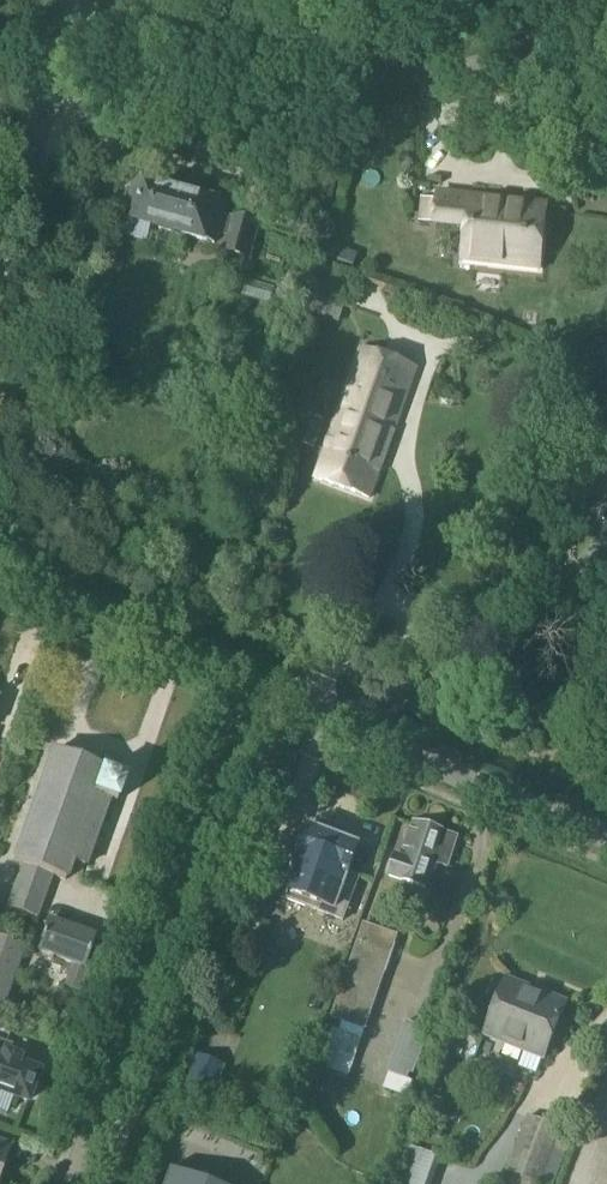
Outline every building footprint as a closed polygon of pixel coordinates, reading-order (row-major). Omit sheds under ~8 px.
[(220,235),(227,237),(223,254),(249,262),(259,225),(222,215),(225,204),(139,180),(124,234),(148,240),(151,230),(217,247),(220,235)] [(437,226),(467,229),(463,262),(539,270),(545,205),(508,201),(507,208),(470,204),(470,197),(440,194),(440,200),(421,199),(418,223),(437,225),(437,226)] [(275,289),(247,281),(242,297),(270,305),(275,289)] [(313,479),(371,500),(418,368),(360,348),(313,479)] [(314,449),(323,421),(308,416),(299,444),(314,449)] [(23,866),(8,907),(7,909),(36,919),(51,876),(65,881),(72,863),(84,867),(108,800),(117,803),(125,780),(100,772),(101,768),(53,752),(13,862),(23,866)] [(395,854),(388,878),(427,890),(433,873),(435,874),(438,865),(447,868),(457,838),(443,833),(444,832),(413,821),(401,856),(395,854)] [(283,898),(320,912),(320,913),(343,922),(353,893),(347,890),(349,884),(346,883),(359,847),(310,828),(283,898)] [(37,951),(73,965),(65,986),(79,991),(87,970),(101,975),(113,940),(81,929),(80,934),(47,922),(37,951)] [(328,1027),(332,1028),(319,1067),(349,1077),(398,936),(364,924),(328,1027)] [(24,947),(0,939),(0,1014),(24,947)] [(567,1003),(507,979),(484,1039),(543,1062),(567,1003)] [(398,1052),(394,1060),(384,1088),(406,1097),(419,1059),(413,1057),(425,1028),(409,1022),(397,1051),(398,1052)] [(29,1107),(43,1071),(20,1063),(22,1059),(9,1054),(12,1045),(0,1041),(0,1097),(29,1107)] [(178,1091),(210,1103),(224,1066),(192,1054),(178,1091)] [(539,1183),(541,1183),(561,1129),(527,1116),(507,1172),(539,1183)] [(167,1171),(163,1183),(204,1183),(167,1171)]
